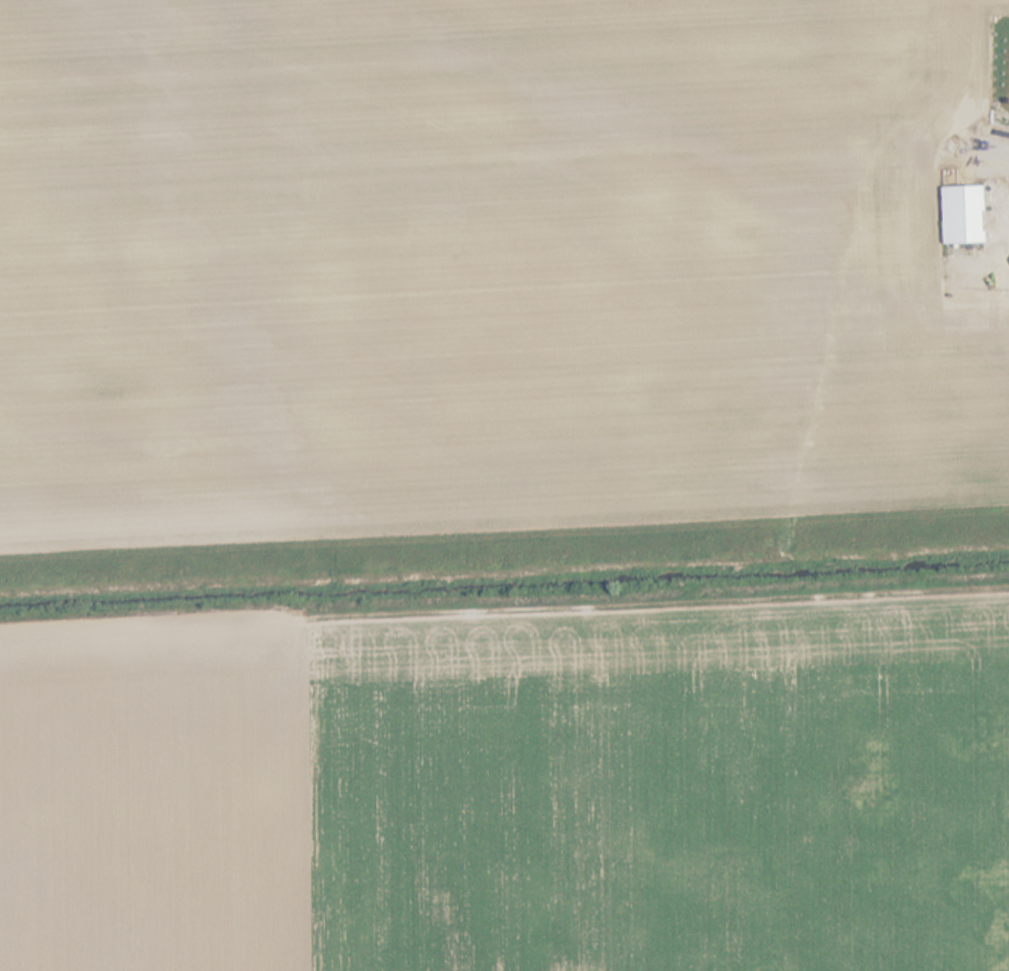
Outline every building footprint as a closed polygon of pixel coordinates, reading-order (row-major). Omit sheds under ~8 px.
[(991,243),(991,185),(947,185),(947,243),(991,243)]
